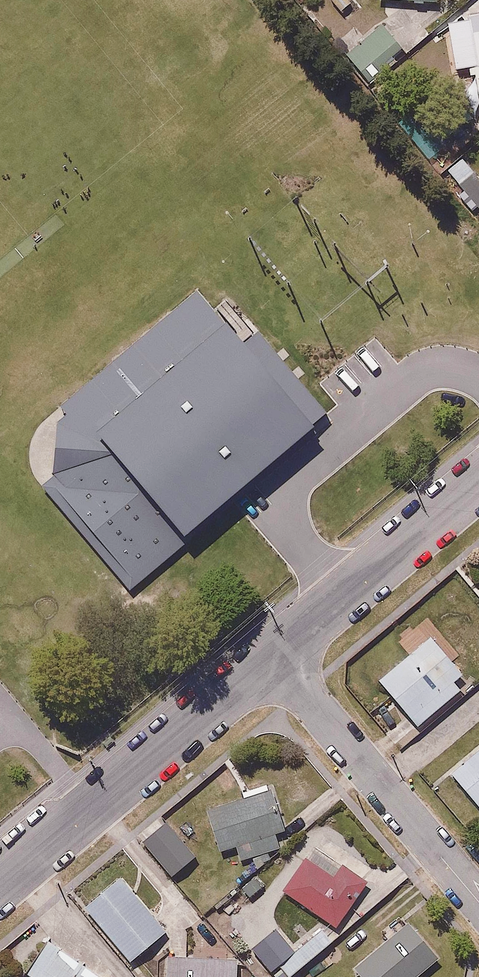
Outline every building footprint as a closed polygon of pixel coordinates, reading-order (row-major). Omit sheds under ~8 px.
[(360,0),(332,0),(349,19),(364,5),(360,0)] [(469,5),(478,89),(478,3),(469,5)] [(411,51),(384,19),(344,52),(371,85),(411,51)] [(431,121),(418,105),(399,121),(428,156),(447,140),(431,121)] [(450,105),(431,121),(447,140),(466,125),(450,105)] [(477,167),(457,185),(478,209),(478,170),(477,167)] [(43,484),(131,593),(314,436),(307,428),(329,409),(259,328),(249,336),(231,315),(227,318),(201,289),(62,403),(69,412),(58,420),(55,474),(43,484)] [(467,669),(434,630),(380,677),(422,727),(465,690),(456,679),(467,669)] [(451,773),(478,804),(478,749),(451,773)] [(206,806),(218,847),(235,842),(238,853),(277,842),(275,835),(284,832),(267,779),(238,788),(240,796),(206,806)] [(200,854),(167,817),(141,839),(174,877),(200,854)] [(337,859),(312,841),(280,887),(340,928),(379,872),(345,848),(337,859)] [(167,927),(120,868),(80,899),(128,959),(167,927)] [(265,884),(256,873),(240,887),(249,897),(265,884)] [(408,920),(353,971),(358,976),(412,976),(438,953),(408,920)] [(24,967),(39,976),(102,976),(43,938),(24,967)] [(158,976),(236,976),(238,953),(160,948),(158,976)]
